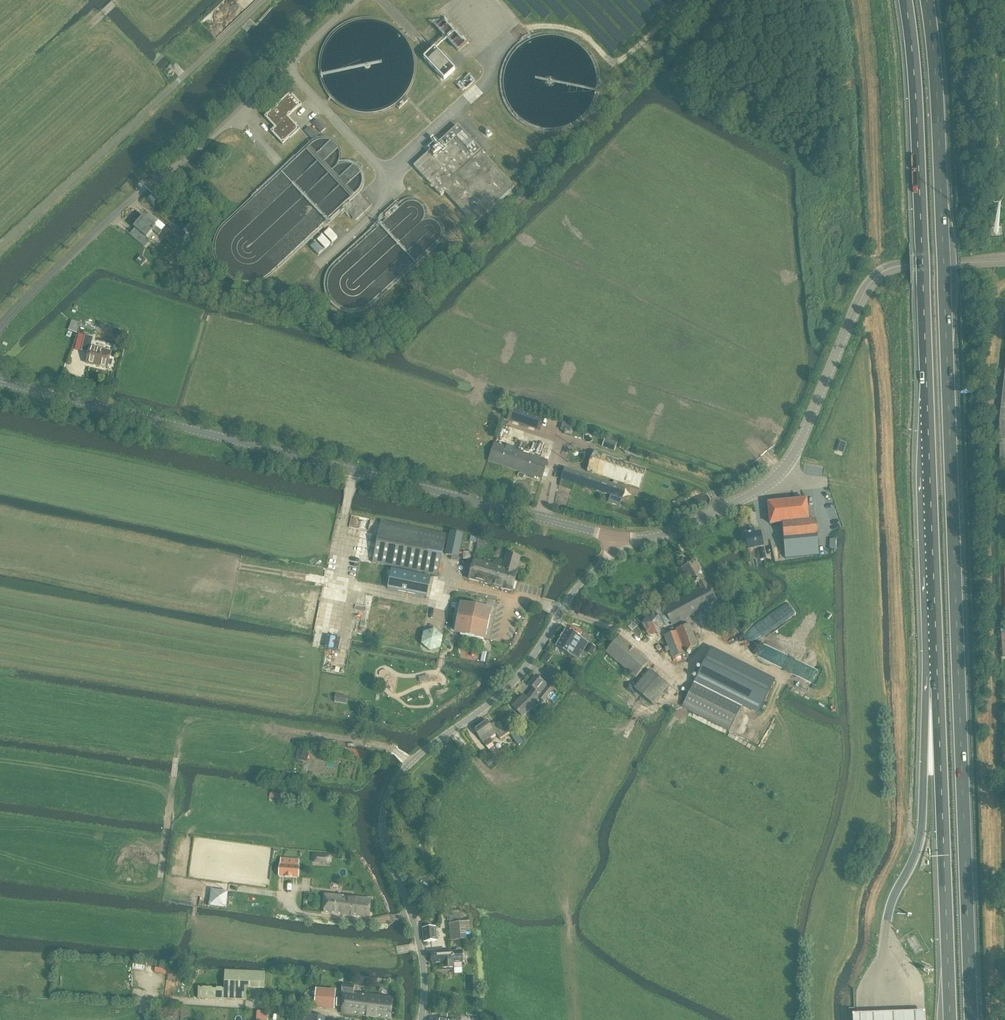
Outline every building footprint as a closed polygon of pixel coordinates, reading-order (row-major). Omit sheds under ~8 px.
[(444,80),(455,70),(434,49),(424,59),(444,80)] [(298,108),(302,105),(291,93),(265,116),(275,127),(271,132),(282,144),(289,138),(290,139),(300,129),(288,116),(298,107),(298,108)] [(396,107),(404,99),(403,97),(401,99),(399,102),(397,103),(395,105),(396,107)] [(399,109),(408,101),(406,98),(404,99),(396,107),(399,109)] [(321,134),(326,129),(317,120),(313,124),(321,134)] [(474,225),(514,189),(512,186),(458,127),(414,167),(441,196),(445,193),(474,225)] [(314,140),(318,136),(309,128),(305,132),(314,140)] [(138,231),(133,237),(145,247),(150,241),(147,238),(153,231),(158,236),(162,232),(162,231),(166,227),(158,220),(154,225),(143,216),(134,227),(138,231)] [(324,234),(332,243),(337,237),(329,229),(324,234)] [(323,236),(317,241),(325,249),(330,244),(323,236)] [(311,247),(318,255),(323,250),(316,242),(311,247)] [(141,266),(146,260),(141,256),(136,262),(141,266)] [(77,334),(81,323),(72,321),(68,331),(77,334)] [(75,349),(81,351),(85,335),(79,334),(75,349)] [(112,367),(114,359),(110,358),(112,352),(91,347),(94,337),(85,335),(81,351),(89,353),(86,365),(100,368),(100,366),(108,368),(108,366),(112,367)] [(614,450),(616,445),(605,441),(603,447),(614,450)] [(841,441),(837,452),(843,454),(847,443),(841,441)] [(542,479),(548,461),(494,443),(488,461),(542,479)] [(640,489),(646,469),(594,452),(587,471),(614,480),(613,484),(617,485),(618,482),(640,489)] [(625,488),(564,469),(561,479),(562,480),(560,485),(572,489),(574,483),(610,495),(608,502),(619,506),(625,488)] [(807,499),(768,503),(770,524),(781,523),(785,559),(819,556),(817,536),(818,536),(816,520),(809,521),(807,499)] [(438,576),(447,535),(381,521),(373,562),(438,576)] [(450,532),(446,555),(451,556),(451,560),(457,561),(458,557),(463,535),(450,532)] [(754,534),(754,532),(745,534),(748,550),(758,548),(759,554),(759,553),(760,560),(766,558),(763,547),(760,533),(754,534)] [(478,539),(477,546),(485,548),(487,541),(478,539)] [(507,554),(503,568),(474,559),(469,579),(512,591),(518,572),(517,571),(521,558),(507,554)] [(706,585),(704,580),(704,579),(695,562),(682,569),(691,586),(698,583),(700,588),(662,608),(671,626),(703,609),(708,619),(716,615),(711,605),(717,601),(708,584),(706,585)] [(427,597),(431,577),(392,569),(388,589),(427,597)] [(455,627),(460,635),(485,640),(490,615),(485,607),(460,602),(455,627)] [(658,635),(663,625),(659,616),(647,615),(642,625),(647,634),(658,635)] [(720,634),(729,628),(723,619),(714,624),(720,634)] [(673,658),(686,654),(685,652),(698,647),(690,624),(676,628),(677,630),(665,636),(673,658)] [(430,651),(441,647),(443,637),(434,629),(424,633),(422,643),(430,651)] [(578,659),(588,642),(566,629),(556,646),(578,659)] [(636,678),(649,663),(619,637),(606,652),(636,678)] [(591,644),(586,652),(590,655),(596,647),(591,644)] [(711,649),(682,707),(730,731),(743,704),(759,712),(769,691),(774,681),(711,649)] [(653,704),(669,686),(651,670),(635,689),(653,704)] [(524,695),(512,706),(523,717),(534,706),(533,704),(538,697),(545,701),(554,689),(535,675),(528,685),(533,688),(531,691),(532,692),(527,699),(524,695)] [(334,702),(347,704),(348,696),(335,694),(334,702)] [(490,738),(497,734),(496,733),(488,721),(475,730),(486,747),(493,742),(490,738)] [(496,733),(497,734),(501,740),(514,731),(509,725),(496,733)] [(491,757),(485,761),(489,765),(494,761),(491,757)] [(313,854),(313,858),(315,858),(314,862),(328,863),(328,860),(330,861),(330,855),(313,854)] [(369,917),(371,899),(325,895),(324,913),(369,917)] [(428,914),(439,913),(437,897),(426,898),(428,914)] [(449,912),(450,922),(461,921),(460,911),(449,912)] [(451,941),(471,939),(469,922),(450,924),(451,941)] [(423,928),(424,942),(437,941),(436,927),(423,928)] [(432,953),(433,964),(442,963),(442,969),(455,968),(454,964),(463,963),(463,961),(465,960),(466,959),(466,957),(466,955),(464,954),(463,954),(462,952),(432,953)] [(264,989),(265,972),(224,971),(224,990),(198,989),(198,998),(246,1000),(246,989),(264,989)] [(337,998),(336,1006),(342,1007),(342,1013),(391,1018),(393,997),(354,993),(354,986),(342,985),(341,993),(344,993),(343,998),(337,998)] [(317,988),(316,1006),(333,1007),(335,990),(317,988)] [(852,1019),(925,1019),(925,1010),(852,1013),(852,1019)]
